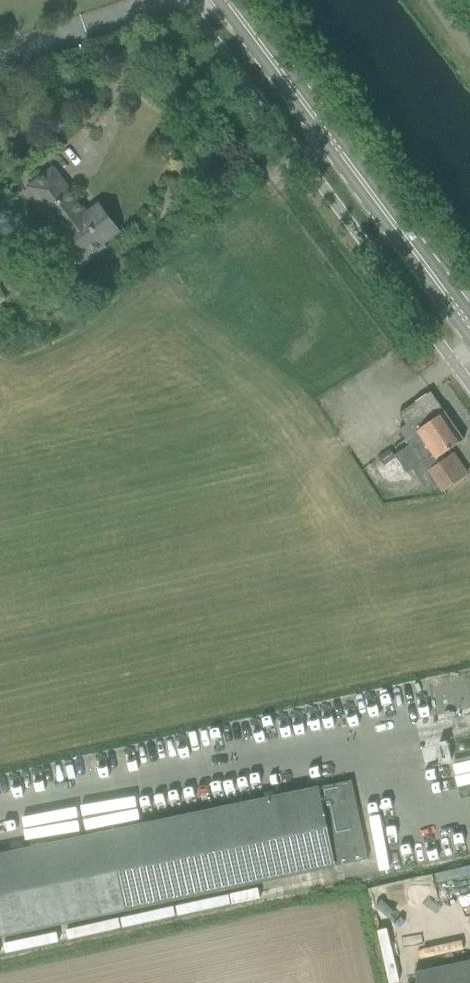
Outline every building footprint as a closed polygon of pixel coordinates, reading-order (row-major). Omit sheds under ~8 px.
[(30,187),(42,203),(57,224),(54,226),(60,234),(60,235),(81,264),(105,246),(102,243),(118,231),(99,206),(87,215),(53,169),(30,187)] [(400,429),(409,442),(447,416),(431,392),(412,405),(399,413),(407,424),(400,429)] [(411,445),(395,456),(406,472),(412,468),(429,492),(439,485),(444,491),(467,475),(452,454),(440,462),(437,458),(464,440),(447,416),(409,442),(411,445)] [(390,450),(379,458),(385,466),(395,459),(390,450)] [(336,866),(336,865),(368,859),(352,780),(332,784),(0,853),(0,936),(336,866)] [(414,971),(417,982),(469,982),(469,958),(414,971)]
